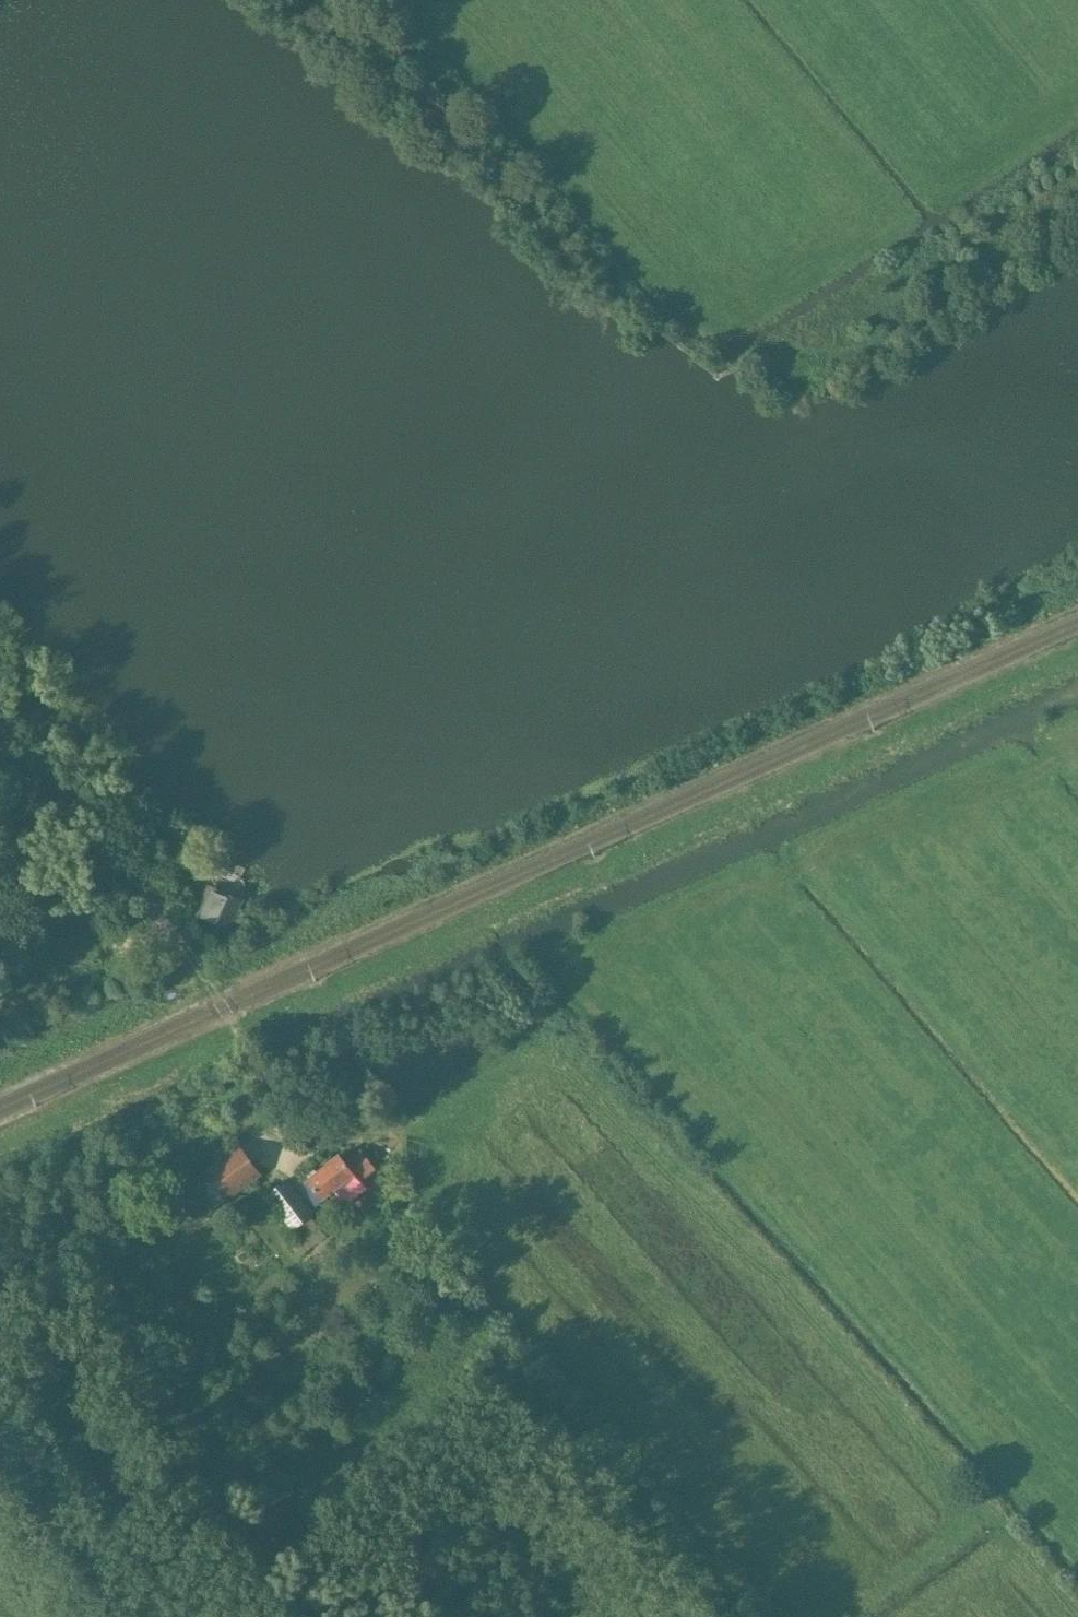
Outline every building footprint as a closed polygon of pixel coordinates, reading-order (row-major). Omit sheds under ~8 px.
[(192,917),(227,933),(242,901),(208,885),(192,917)] [(224,1198),(258,1173),(237,1145),(203,1170),(224,1198)] [(356,1178),(367,1169),(354,1153),(344,1162),(338,1154),(305,1180),(320,1199),(352,1174),(356,1178)] [(291,1230),(312,1214),(285,1180),(265,1196),(291,1230)]
